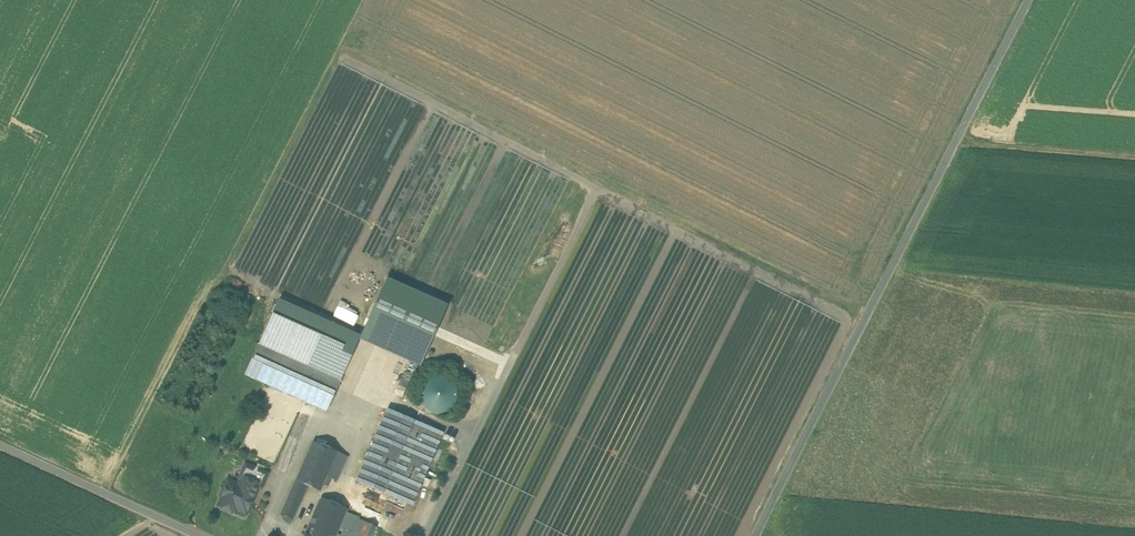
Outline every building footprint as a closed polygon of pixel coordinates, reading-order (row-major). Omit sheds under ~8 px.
[(341,381),(361,336),(279,299),(259,344),(341,381)] [(341,381),(259,344),(245,374),(327,411),(341,381)] [(456,402),(457,394),(456,387),(452,381),(446,377),(438,376),(431,377),(425,381),(421,388),(420,395),(421,402),(425,408),(432,412),(439,413),(446,412),(452,408),(456,402)] [(387,409),(356,481),(389,495),(420,423),(387,409)] [(420,423),(389,495),(412,505),(443,433),(420,423)] [(313,441),(296,480),(308,486),(319,491),(321,490),(323,484),(327,476),(331,478),(337,481),(348,456),(313,441)] [(266,473),(245,464),(239,478),(241,480),(258,487),(260,488),(266,473)] [(258,487),(241,480),(239,486),(229,482),(225,490),(223,491),(221,494),(222,496),(218,505),(236,513),(238,510),(246,514),(258,487)] [(308,486),(296,480),(288,498),(300,504),(308,486)] [(300,504),(288,498),(280,514),(293,519),(300,504)] [(322,498),(321,499),(305,535),(309,535),(339,535),(340,535),(337,533),(347,509),(322,498)] [(376,527),(366,522),(360,535),(372,535),(376,527)]
